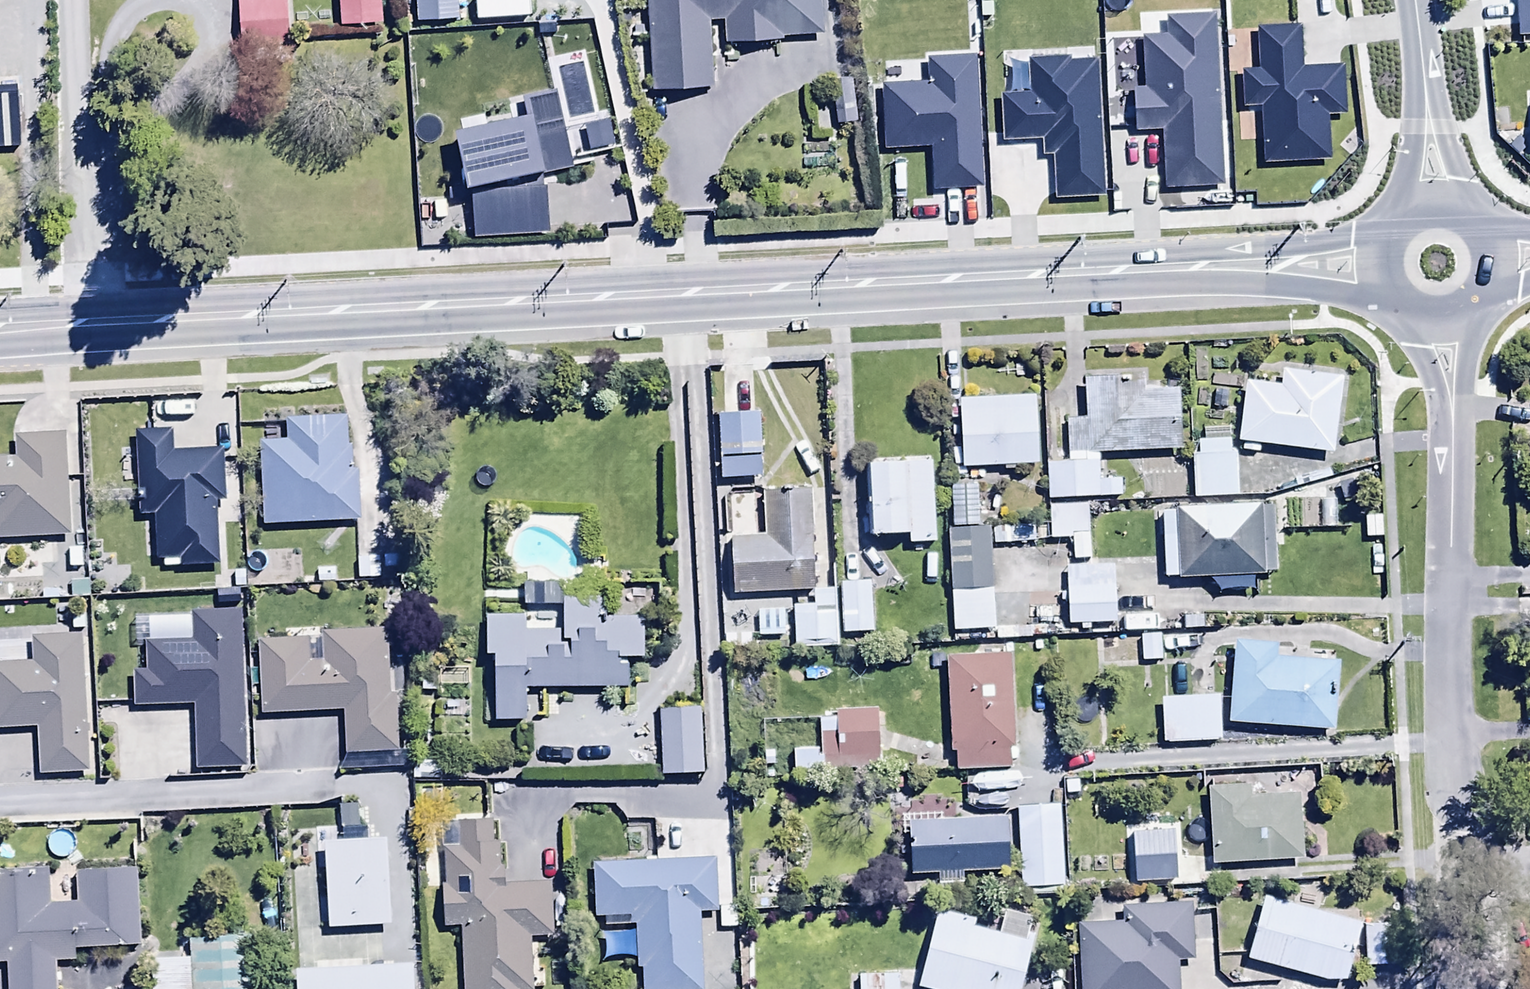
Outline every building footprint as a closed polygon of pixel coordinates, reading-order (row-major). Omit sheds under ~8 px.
[(289,0),(236,0),(238,46),(291,44),(289,0)] [(379,0),(338,0),(340,27),(370,25),(370,29),(381,28),(379,0)] [(649,91),(711,88),(707,22),(722,21),(723,41),(782,38),(782,34),(820,32),(818,0),(644,0),(649,91)] [(854,78),(830,79),(833,125),(857,123),(854,78)] [(1331,454),(1340,378),(1280,370),(1278,386),(1243,382),(1236,442),(1331,454)] [(1084,420),(1066,420),(1068,463),(1046,464),(1047,501),(1125,499),(1124,473),(1098,473),(1097,454),(1182,451),(1179,383),(1142,384),(1142,375),(1082,377),(1084,420)] [(1034,397),(957,399),(959,469),(1037,466),(1034,397)] [(758,413),(718,414),(719,456),(760,455),(758,413)] [(358,523),(356,471),(349,472),(346,417),(286,419),(287,442),(257,443),(260,527),(358,523)] [(173,430),(133,432),(136,517),(152,517),(154,562),(178,561),(178,568),(217,566),(214,503),(223,502),(221,449),(174,451),(173,430)] [(63,435),(13,438),(14,457),(0,458),(0,540),(70,535),(63,435)] [(1197,455),(1191,455),(1192,500),(1237,498),(1235,450),(1230,451),(1229,441),(1197,441),(1197,455)] [(934,544),(930,459),(865,462),(869,536),(907,534),(907,545),(934,544)] [(975,486),(951,487),(952,527),(946,528),(950,632),(992,631),(989,528),(977,529),(975,486)] [(811,592),(807,490),(761,491),(763,538),(729,539),(731,595),(811,592)] [(1088,506),(1048,506),(1048,541),(1071,541),(1071,561),(1089,561),(1089,551),(1094,551),(1094,543),(1088,543),(1088,506)] [(1273,507),(1160,510),(1162,580),(1229,578),(1229,593),(1256,592),(1255,578),(1263,577),(1263,572),(1275,571),(1273,507)] [(1007,528),(1007,544),(1034,545),(1035,528),(1007,528)] [(380,557),(357,557),(356,581),(380,581),(380,557)] [(1112,564),(1066,566),(1068,626),(1081,626),(1081,631),(1095,630),(1095,626),(1114,625),(1112,564)] [(870,582),(839,583),(840,635),(871,634),(870,582)] [(837,648),(834,591),(812,592),(813,607),(792,608),(793,650),(837,648)] [(596,600),(562,600),(563,631),(522,634),(522,616),(483,616),(483,656),(493,656),(493,723),(523,723),(523,689),(626,689),(626,660),(642,660),(642,619),(596,619),(596,600)] [(1058,606),(1030,606),(1030,625),(1058,625),(1058,606)] [(246,769),(240,613),(190,615),(191,640),(144,642),(145,669),(130,670),(132,706),(193,704),(195,770),(246,769)] [(1143,618),(1122,618),(1122,633),(1159,632),(1159,623),(1143,623),(1143,618)] [(306,639),(258,641),(261,712),(342,709),(344,754),(351,754),(351,770),(411,768),(411,753),(397,754),(395,695),(386,695),(384,629),(321,631),(323,663),(307,663),(306,639)] [(1158,635),(1141,635),(1141,662),(1159,662),(1158,635)] [(80,636),(31,639),(32,663),(0,664),(0,729),(37,727),(39,775),(86,773),(80,636)] [(1277,647),(1234,644),(1228,724),(1332,732),(1338,661),(1276,656),(1277,647)] [(1011,749),(1008,656),(945,658),(949,755),(956,754),(956,770),(1009,768),(1008,749),(1011,749)] [(1219,697),(1160,699),(1161,744),(1220,743),(1219,697)] [(702,776),(699,707),(657,708),(659,777),(702,776)] [(880,792),(877,708),(834,710),(834,731),(819,731),(820,756),(797,757),(798,795),(880,792)] [(1248,786),(1206,788),(1209,864),(1301,860),(1298,794),(1249,797),(1248,786)] [(358,829),(357,802),(343,803),(343,809),(339,809),(340,830),(358,829)] [(1063,888),(1059,805),(1015,807),(1020,891),(1063,888)] [(458,926),(461,988),(531,988),(529,940),(552,938),(550,882),(504,884),(502,845),(493,846),(492,820),(456,822),(457,850),(442,850),(442,927),(458,926)] [(907,823),(908,876),(1007,873),(1006,820),(907,823)] [(1144,832),(1126,833),(1127,886),(1182,884),(1181,850),(1164,851),(1163,828),(1144,828),(1144,832)] [(592,919),(632,917),(635,972),(642,972),(642,988),(702,988),(699,912),(715,912),(713,860),(590,864),(592,919)] [(46,865),(0,866),(0,963),(6,963),(6,988),(55,988),(55,962),(74,961),(73,948),(136,947),(135,871),(75,872),(75,904),(47,904),(46,865)] [(1360,924),(1263,895),(1244,959),(1341,988),(1360,924)] [(1077,925),(1079,988),(1176,988),(1175,960),(1192,960),(1190,904),(1120,907),(1120,924),(1077,925)] [(937,910),(916,988),(918,988),(1019,988),(1038,920),(1004,911),(998,935),(972,928),(974,921),(937,910)] [(1399,925),(1364,925),(1364,969),(1400,968),(1399,925)] [(249,936),(189,939),(190,957),(149,959),(151,988),(252,988),(249,936)] [(295,988),(414,988),(413,965),(361,967),(361,962),(312,964),(312,954),(294,955),(295,988)] [(902,974),(855,977),(856,988),(902,988),(902,974)]
